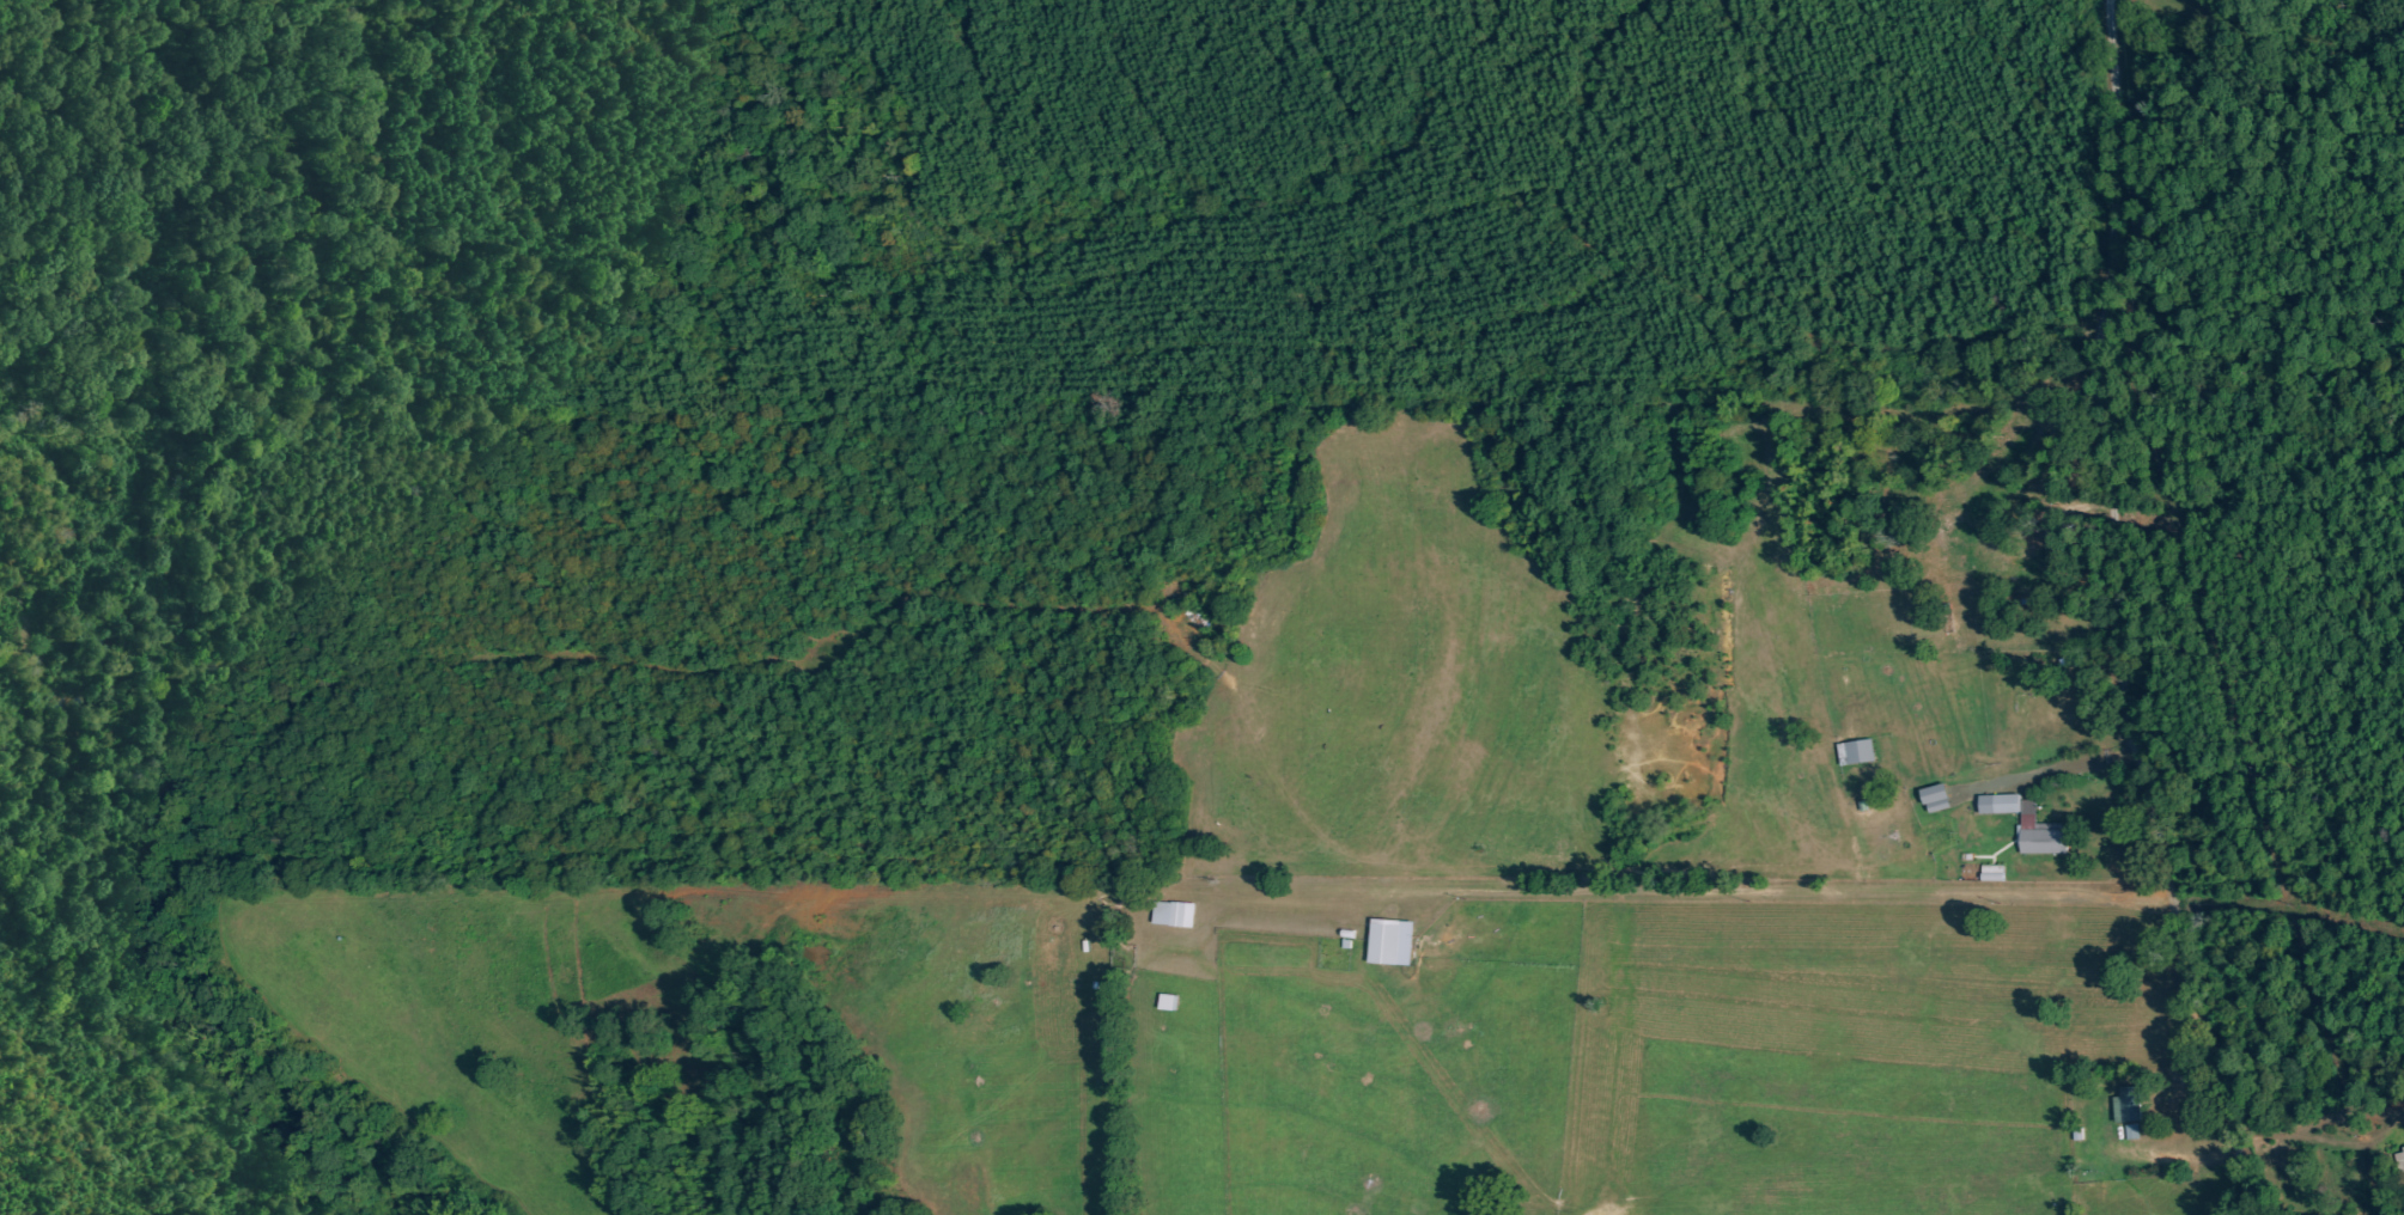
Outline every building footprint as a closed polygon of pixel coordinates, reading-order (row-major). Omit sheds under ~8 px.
[(1878,761),(1876,739),(1841,743),(1843,765),(1878,761)] [(1957,807),(1951,783),(1926,789),(1932,813),(1957,807)] [(2071,853),(2070,823),(2039,824),(2038,800),(2025,800),(2024,794),(1984,795),(1985,813),(2027,813),(2027,821),(2022,821),(2023,854),(2071,853)] [(1199,902),(1156,902),(1156,925),(1198,926),(1199,902)] [(1375,964),(1418,965),(1419,920),(1376,919),(1375,964)] [(2118,1087),(2120,1122),(2145,1121),(2144,1086),(2118,1087)] [(2142,1139),(2139,1123),(2127,1125),(2129,1141),(2142,1139)]
